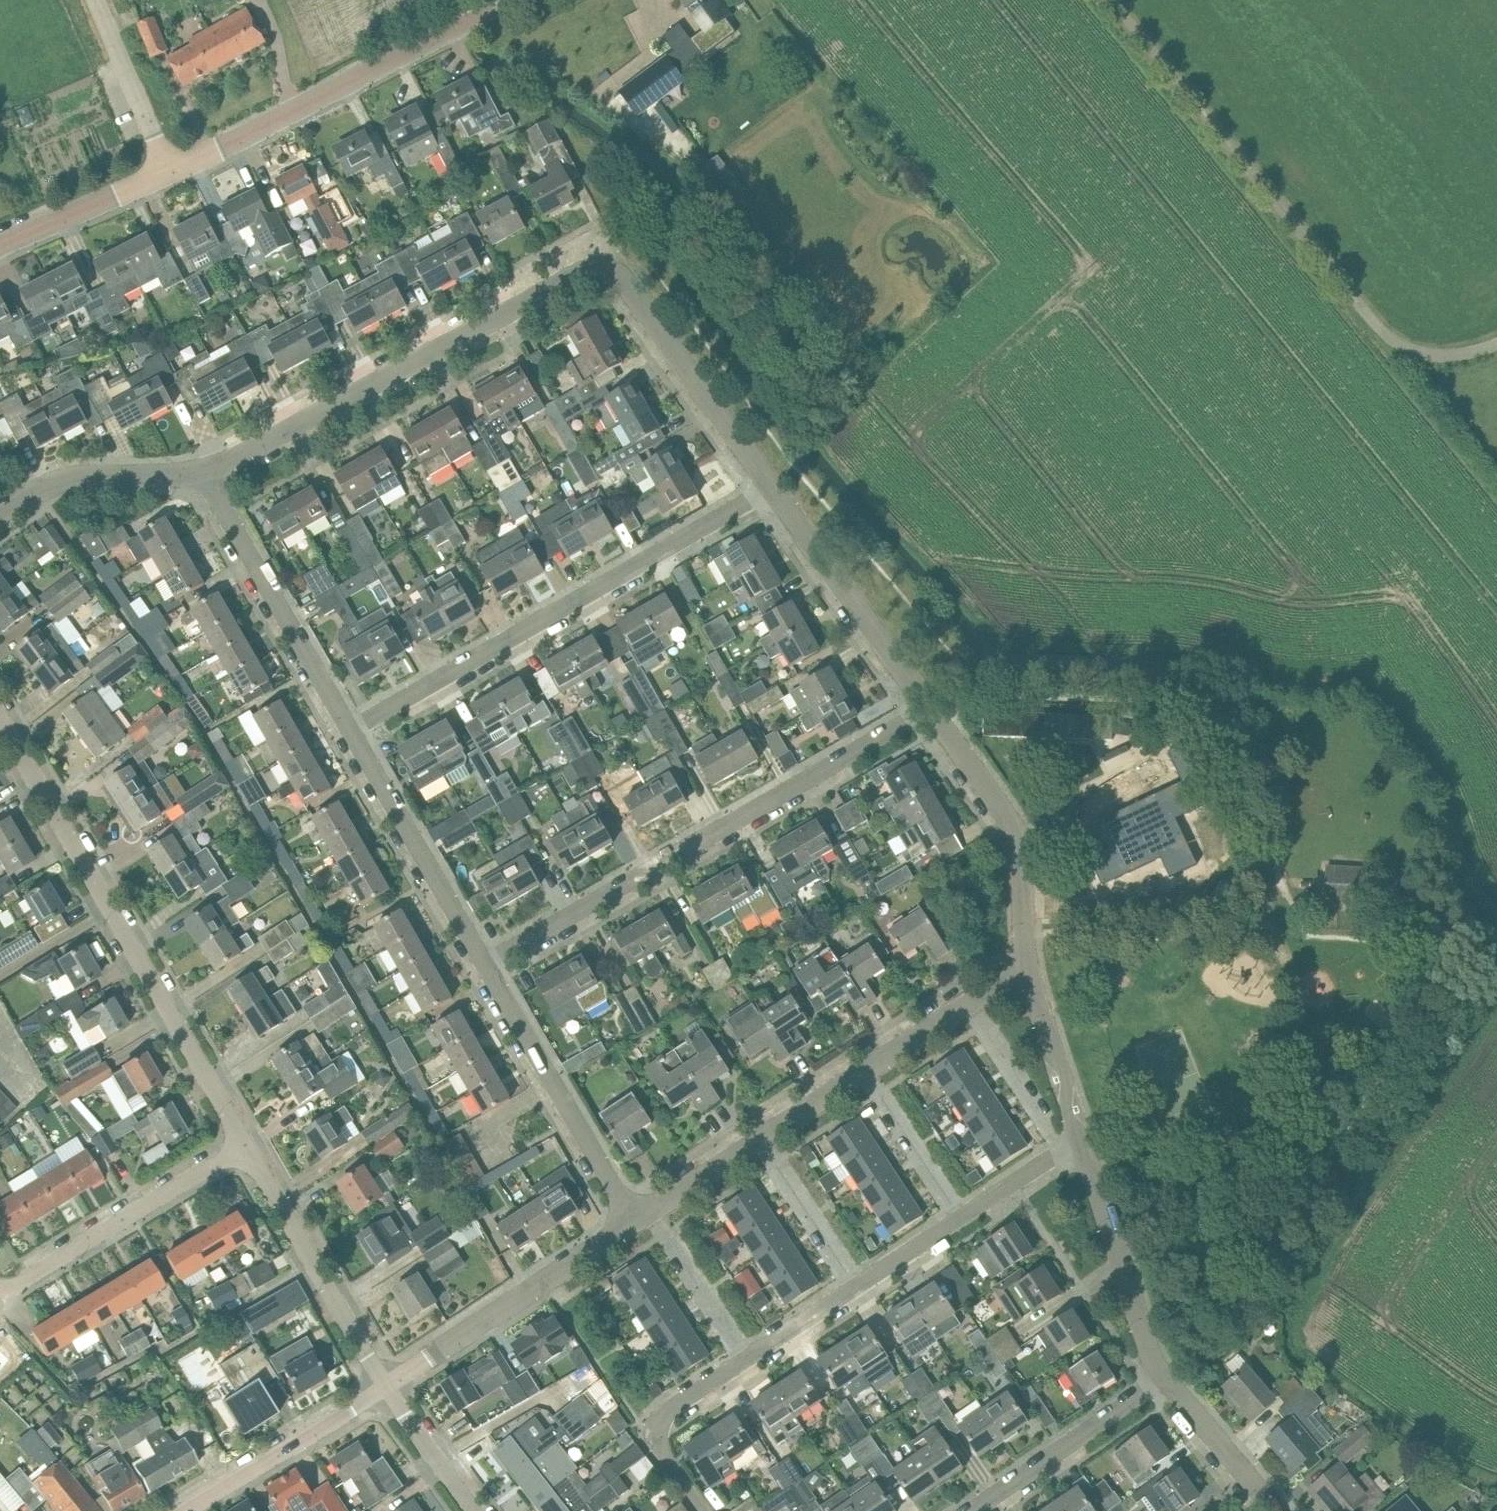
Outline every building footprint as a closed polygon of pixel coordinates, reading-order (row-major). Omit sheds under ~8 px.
[(691,15),(703,30),(691,39),(704,55),(735,31),(724,16),(730,12),(721,0),(683,0),(691,15)] [(266,42),(256,24),(248,8),(210,29),(218,44),(220,43),(230,61),(266,42)] [(154,18),(139,24),(153,57),(167,51),(154,18)] [(169,59),(175,69),(184,87),(230,61),(220,43),(218,44),(210,29),(190,40),(193,46),(169,59)] [(668,57),(623,93),(640,115),(685,79),(668,57)] [(474,92),(468,81),(438,96),(441,102),(432,107),(439,121),(449,116),(451,122),(471,112),(479,126),(488,122),(495,136),(516,126),(509,113),(502,117),(486,86),(474,92)] [(437,148),(444,162),(455,156),(444,135),(434,140),(417,107),(387,123),(402,153),(403,152),(409,164),(425,156),(424,155),(437,148)] [(549,119),(526,132),(538,153),(537,153),(544,166),(550,177),(531,188),(538,202),(546,217),(574,201),(566,187),(571,185),(569,181),(579,175),(561,140),(561,141),(549,119)] [(409,192),(404,183),(392,160),(381,165),(365,134),(335,149),(349,176),(369,165),(377,180),(386,175),(393,188),(398,198),(409,192)] [(499,146),(487,153),(511,198),(523,192),(499,146)] [(276,180),(285,198),(289,206),(303,199),(310,213),(331,256),(351,246),(326,194),(320,197),(304,166),(276,180)] [(266,257),(283,248),(288,259),(299,254),(294,243),(278,211),(268,215),(256,190),(224,207),(237,233),(250,226),(266,257)] [(524,229),(514,211),(508,200),(479,216),(494,244),(512,235),(511,233),(521,227),(523,229),(524,229)] [(453,233),(436,243),(456,280),(481,267),(469,245),(482,238),(468,213),(447,223),(453,233)] [(176,231),(192,262),(210,253),(217,267),(236,258),(220,226),(212,230),(205,216),(176,231)] [(231,241),(230,241),(237,253),(237,254),(246,257),(249,246),(243,234),(241,235),(231,241)] [(148,236),(123,249),(142,288),(159,279),(165,291),(185,281),(184,280),(170,253),(159,258),(148,236)] [(431,294),(456,280),(436,243),(418,252),(415,245),(395,256),(407,278),(419,272),(431,294)] [(124,297),(142,288),(123,249),(97,262),(108,284),(99,289),(113,317),(130,308),(124,297)] [(379,273),(362,282),(382,320),(408,307),(396,285),(407,278),(395,256),(375,267),(379,273)] [(95,326),(113,317),(99,289),(88,294),(73,265),(48,278),(67,314),(84,305),(95,326)] [(184,280),(185,281),(197,305),(199,305),(203,313),(214,307),(197,274),(184,280)] [(34,313),(24,318),(35,340),(52,332),(48,324),(67,314),(48,278),(22,291),(34,313)] [(305,313),(288,322),(308,360),(333,346),(327,335),(338,330),(338,331),(339,330),(333,318),(321,296),(318,290),(316,292),(310,280),(304,283),(311,295),(304,298),(307,303),(301,306),(305,313)] [(318,290),(321,296),(333,318),(345,312),(357,334),(382,320),(362,282),(344,291),(338,280),(318,290)] [(24,318),(19,309),(9,314),(0,295),(0,343),(10,338),(17,350),(35,340),(24,318)] [(569,333),(582,356),(609,340),(604,332),(609,329),(595,306),(568,322),(573,331),(569,333)] [(267,325),(247,335),(259,358),(271,352),(283,373),(308,360),(288,322),(270,331),(267,325)] [(228,346),(210,355),(214,362),(234,400),(259,386),(248,364),(259,358),(247,335),(228,346)] [(554,400),(561,412),(599,390),(593,380),(622,363),(609,340),(582,356),(567,364),(580,386),(554,400)] [(209,413),(234,400),(214,362),(210,355),(207,350),(189,360),(192,365),(174,375),(173,375),(173,376),(185,398),(197,391),(209,413)] [(529,357),(539,374),(542,379),(553,372),(540,351),(529,357)] [(174,375),(163,354),(144,365),(147,371),(129,380),(149,418),(174,404),(162,382),(173,376),(173,375),(174,375)] [(62,385),(42,396),(63,436),(89,422),(83,411),(94,405),(84,387),(75,369),(59,378),(62,385)] [(512,408),(521,423),(546,409),(537,394),(535,395),(520,369),(497,382),(512,408)] [(125,374),(108,383),(105,376),(84,387),(94,405),(99,416),(112,409),(123,431),(149,418),(129,380),(125,374)] [(510,429),(521,423),(512,408),(497,382),(494,377),(472,390),(481,407),(480,408),(482,411),(483,410),(490,421),(501,415),(510,429)] [(605,386),(599,390),(561,412),(566,421),(589,408),(596,410),(606,429),(621,421),(652,403),(647,406),(634,383),(611,396),(605,386)] [(63,436),(42,396),(25,405),(19,394),(0,404),(0,408),(14,434),(26,427),(38,449),(63,436)] [(621,421),(634,444),(665,426),(652,403),(621,421)] [(451,409),(428,422),(452,464),(475,450),(451,409)] [(405,435),(415,452),(421,462),(429,477),(452,464),(428,422),(405,435)] [(557,434),(568,453),(580,446),(569,426),(557,433),(557,434)] [(499,464),(511,486),(523,479),(511,457),(510,458),(496,434),(485,440),(499,464)] [(593,469),(593,468),(580,446),(568,453),(581,476),(593,469)] [(359,462),(380,498),(402,486),(397,477),(398,477),(381,449),(359,462)] [(672,449),(630,473),(637,485),(652,477),(658,488),(685,472),(672,449)] [(615,455),(593,468),(593,469),(599,478),(620,466),(621,465),(615,455)] [(380,498),(359,462),(336,475),(352,503),(353,503),(357,511),(380,498)] [(499,493),(511,486),(499,464),(486,471),(499,493)] [(603,485),(604,487),(625,476),(620,466),(599,478),(603,485)] [(698,495),(685,472),(658,488),(671,510),(698,495)] [(523,479),(511,486),(524,509),(533,525),(545,518),(536,502),(523,479)] [(524,509),(511,486),(499,493),(512,516),(524,509)] [(312,488),(289,501),(305,529),(328,516),(312,488)] [(574,496),(565,501),(591,545),(613,532),(605,518),(613,513),(599,489),(591,494),(590,492),(576,500),(574,496)] [(429,505),(441,526),(454,519),(442,498),(429,505)] [(305,529),(289,501),(267,515),(282,542),(305,529)] [(591,545),(565,501),(555,507),(564,523),(552,529),(569,557),(591,545)] [(418,512),(430,533),(441,526),(429,505),(418,512)] [(629,505),(617,511),(630,533),(641,526),(631,509),(629,505)] [(347,522),(349,525),(372,566),(385,559),(373,539),(374,538),(360,515),(347,522)] [(127,542),(137,560),(140,564),(153,556),(152,556),(179,541),(167,519),(140,534),(140,535),(127,542)] [(467,542),(454,519),(441,526),(455,549),(467,542)] [(68,546),(53,525),(40,534),(55,555),(68,546)] [(360,573),(372,566),(349,525),(338,532),(349,550),(347,551),(360,573)] [(455,549),(441,526),(430,533),(443,556),(455,549)] [(80,536),(84,542),(94,559),(107,552),(94,528),(80,536)] [(544,572),(528,544),(520,529),(497,542),(521,584),(544,572)] [(727,584),(767,561),(754,538),(727,553),(735,567),(722,575),(727,584)] [(152,556),(153,556),(165,578),(192,562),(179,541),(152,556)] [(483,569),(489,580),(499,597),(521,584),(497,542),(475,555),(484,569),(483,569)] [(48,554),(37,561),(41,567),(43,566),(44,567),(50,562),(50,561),(52,559),(48,554)] [(14,568),(6,558),(0,562),(0,598),(10,591),(0,578),(14,568)] [(105,584),(113,578),(122,572),(114,560),(105,567),(99,558),(91,563),(105,584)] [(385,559),(372,566),(385,588),(391,599),(404,592),(385,559)] [(754,600),(763,595),(781,585),(767,561),(727,584),(733,593),(745,586),(754,600)] [(192,562),(165,578),(178,600),(204,584),(192,562)] [(385,588),(372,566),(360,573),(373,596),(385,588)] [(41,596),(51,609),(94,580),(89,572),(82,576),(77,570),(41,596)] [(426,580),(455,629),(477,617),(468,601),(477,596),(466,578),(458,583),(452,572),(437,581),(433,575),(426,580)] [(413,580),(425,603),(414,609),(418,617),(417,618),(419,621),(420,621),(433,642),(455,629),(426,580),(423,574),(413,580)] [(316,599),(338,586),(331,575),(310,587),(316,599)] [(120,605),(127,599),(113,578),(105,584),(120,605)] [(701,599),(699,595),(689,578),(678,584),(690,605),(701,599)] [(94,580),(51,609),(60,622),(92,598),(91,597),(101,590),(94,580)] [(346,601),(338,586),(316,599),(325,614),(346,601)] [(0,598),(0,624),(5,631),(41,604),(32,593),(19,603),(10,591),(0,598)] [(187,626),(198,620),(205,632),(232,616),(219,594),(192,610),(193,610),(181,617),(187,626)] [(680,622),(676,614),(666,597),(642,610),(664,649),(674,643),(666,630),(680,622)] [(158,606),(140,618),(127,599),(120,605),(139,631),(164,617),(158,606)] [(766,650),(805,627),(792,604),(764,619),(772,632),(760,639),(766,650)] [(365,619),(359,622),(383,664),(405,652),(397,637),(404,633),(394,613),(388,616),(388,615),(384,608),(370,616),(365,619)] [(642,610),(619,624),(620,625),(629,641),(633,649),(641,662),(655,654),(664,649),(642,610)] [(709,638),(731,625),(724,613),(702,626),(709,638)] [(358,623),(353,614),(345,621),(344,622),(348,629),(343,632),(340,641),(352,662),(347,664),(359,684),(378,673),(376,668),(383,664),(359,622),(358,623)] [(218,653),(244,638),(232,616),(205,632),(218,653)] [(146,642),(154,637),(170,626),(164,617),(139,631),(146,642)] [(35,671),(57,655),(69,646),(52,623),(18,648),(35,671)] [(709,638),(716,650),(738,637),(731,625),(709,638)] [(819,651),(805,627),(766,650),(771,658),(782,651),(791,666),(819,651)] [(166,655),(154,637),(146,642),(158,660),(166,655)] [(230,675),(257,659),(244,638),(218,653),(230,675)] [(608,664),(603,656),(593,638),(570,652),(592,691),(602,686),(594,672),(608,664)] [(97,677),(142,645),(140,642),(122,655),(115,644),(88,664),(97,677)] [(97,677),(107,690),(151,657),(142,645),(97,677)] [(547,667),(556,683),(561,691),(575,683),(582,697),(592,691),(570,652),(568,649),(544,662),(547,667)] [(717,677),(728,670),(716,650),(705,656),(717,677)] [(57,655),(35,671),(52,694),(86,668),(78,658),(65,667),(57,655)] [(158,660),(172,680),(180,675),(166,655),(158,660)] [(257,659),(230,675),(243,697),(270,681),(257,659)] [(829,669),(803,685),(790,692),(803,716),(843,693),(829,669)] [(644,670),(633,676),(654,714),(665,708),(662,702),(653,686),(644,670)] [(740,693),(728,670),(717,677),(730,699),(731,698),(735,707),(745,702),(740,693)] [(194,695),(180,675),(172,680),(187,700),(194,695)] [(643,721),(654,714),(633,676),(621,683),(643,721)] [(535,706),(520,680),(497,694),(520,734),(552,715),(544,701),(535,706)] [(762,680),(740,693),(745,702),(746,701),(747,702),(768,690),(762,680)] [(754,715),(785,697),(779,686),(769,692),(768,690),(747,702),(754,715)] [(479,716),(483,725),(488,733),(496,747),(520,734),(497,694),(495,690),(471,703),(479,716)] [(94,692),(82,701),(66,713),(82,735),(110,715),(94,692)] [(857,716),(843,693),(803,716),(800,718),(807,731),(824,722),(830,732),(834,729),(840,740),(859,729),(853,719),(857,716)] [(208,715),(194,695),(187,700),(200,720),(208,715)] [(282,702),(264,712),(255,717),(267,740),(294,724),(282,702)] [(114,793),(109,796),(118,810),(160,783),(145,760),(195,724),(186,706),(184,707),(182,704),(167,716),(169,718),(136,743),(128,748),(139,763),(107,783),(114,793)] [(127,730),(136,743),(169,718),(167,716),(160,705),(127,730)] [(665,708),(654,714),(667,736),(678,756),(689,749),(678,730),(665,709),(665,708)] [(643,722),(644,721),(656,742),(667,736),(654,714),(643,721),(643,722)] [(127,737),(119,727),(110,715),(82,735),(98,757),(127,737)] [(562,722),(569,735),(582,757),(593,750),(580,729),(572,716),(562,722)] [(463,749),(457,740),(447,722),(424,736),(447,776),(466,765),(467,757),(462,750),(463,749)] [(280,761),(307,746),(294,724),(267,740),(280,761)] [(233,759),(221,739),(224,737),(219,727),(208,734),(213,742),(225,764),(233,759)] [(742,731),(719,743),(736,773),(758,760),(742,731)] [(766,737),(768,740),(778,758),(789,751),(777,731),(766,737)] [(692,747),(689,749),(694,758),(697,756),(704,768),(714,785),(736,773),(719,743),(714,734),(692,747)] [(558,741),(567,756),(555,764),(559,770),(570,763),(571,763),(582,757),(569,735),(558,741)] [(447,776),(424,736),(400,749),(416,776),(430,768),(437,781),(447,776)] [(1170,754),(1183,782),(1196,810),(1218,799),(1192,744),(1170,754)] [(307,746),(280,761),(292,783),(319,767),(307,746)] [(605,772),(593,750),(582,757),(594,778),(605,772)] [(639,771),(640,773),(663,814),(686,802),(670,775),(676,772),(666,756),(639,771)] [(594,778),(582,757),(571,763),(583,785),(584,784),(588,791),(598,785),(594,778)] [(877,818),(889,811),(928,788),(922,777),(927,774),(921,763),(916,766),(915,765),(911,767),(905,757),(884,769),(890,779),(888,780),(896,794),(885,800),(883,797),(869,805),(877,818)] [(245,780),(233,759),(225,764),(237,784),(245,780)] [(284,800),(297,791),(305,805),(332,789),(319,767),(292,783),(278,791),(284,800)] [(178,800),(180,803),(187,813),(205,802),(230,786),(221,772),(178,800)] [(509,800),(520,793),(508,772),(497,778),(509,800)] [(641,827),(663,814),(640,773),(624,782),(631,794),(624,798),(641,827)] [(258,803),(250,789),(258,784),(254,776),(245,780),(237,784),(250,807),(258,803)] [(498,806),(509,800),(497,778),(486,784),(498,806)] [(1182,782),(1097,823),(1109,849),(1089,858),(1102,885),(1161,857),(1170,877),(1197,864),(1175,819),(1195,809),(1182,782)] [(160,783),(118,810),(133,832),(137,830),(138,831),(175,806),(160,783)] [(914,827),(941,811),(928,788),(889,811),(895,821),(906,814),(913,827),(914,827)] [(520,793),(509,800),(521,820),(532,814),(520,793)] [(581,806),(567,814),(574,827),(591,856),(613,844),(598,817),(602,814),(592,797),(590,795),(579,802),(581,806)] [(856,799),(844,805),(856,826),(868,820),(856,799)] [(509,800),(498,806),(510,826),(521,820),(509,800)] [(166,874),(189,860),(202,851),(192,834),(203,827),(198,819),(211,811),(205,802),(187,813),(173,822),(180,832),(151,851),(166,874)] [(270,823),(258,803),(250,807),(262,828),(270,823)] [(340,803),(323,813),(313,818),(326,841),(353,825),(340,803)] [(844,805),(834,811),(846,832),(856,826),(844,805)] [(467,809),(462,812),(445,822),(451,833),(435,842),(435,843),(442,840),(473,821),(467,809)] [(568,869),(591,856),(574,827),(567,814),(564,810),(552,817),(561,834),(551,840),(552,841),(547,844),(555,858),(560,855),(568,869)] [(907,862),(913,859),(955,834),(941,811),(914,827),(913,827),(900,835),(908,849),(902,853),(907,862)] [(822,855),(833,849),(831,845),(817,821),(815,822),(813,818),(801,824),(804,829),(795,834),(823,883),(829,880),(830,869),(822,855)] [(21,840),(9,819),(0,824),(0,852),(21,840)] [(291,860),(279,839),(284,836),(275,820),(270,823),(262,828),(284,865),(291,860)] [(479,831),(473,821),(442,840),(447,850),(464,840),(479,831)] [(353,825),(326,841),(338,862),(365,847),(353,825)] [(786,839),(772,847),(782,864),(788,875),(789,875),(792,879),(803,873),(808,882),(809,882),(819,876),(795,834),(786,839)] [(530,835),(493,857),(518,898),(540,885),(530,868),(544,860),(530,835)] [(0,852),(0,865),(1,865),(8,876),(33,860),(21,840),(0,852)] [(365,847),(338,862),(350,884),(377,868),(365,847)] [(189,860),(166,874),(181,898),(200,886),(207,896),(223,885),(229,882),(207,848),(202,851),(189,860)] [(495,911),(518,898),(493,857),(495,861),(473,873),(484,891),(468,900),(475,912),(491,903),(495,911)] [(304,882),(291,860),(284,865),(296,886),(304,882)] [(907,865),(876,884),(882,894),(882,895),(914,877),(907,865)] [(739,866),(716,879),(732,907),(732,908),(741,923),(742,922),(741,920),(754,912),(757,918),(777,907),(778,909),(779,909),(765,884),(764,885),(766,887),(762,889),(751,870),(750,871),(751,873),(745,877),(739,866)] [(1362,904),(1364,868),(1328,866),(1326,902),(1362,904)] [(870,901),(882,894),(876,884),(866,867),(852,875),(856,883),(859,882),(870,901)] [(363,906),(373,900),(390,890),(377,868),(350,884),(363,906)] [(229,882),(223,885),(225,887),(233,900),(234,902),(255,888),(244,872),(229,882)] [(732,908),(732,907),(716,879),(694,892),(700,902),(693,906),(703,923),(709,920),(710,920),(732,908)] [(296,886),(308,908),(316,903),(304,882),(296,886)] [(40,924),(34,928),(43,943),(68,928),(59,914),(63,912),(62,910),(67,907),(60,896),(55,899),(47,884),(20,900),(14,890),(3,896),(9,907),(7,908),(16,922),(33,912),(40,924)] [(226,897),(204,911),(187,922),(202,946),(228,930),(241,921),(226,897)] [(329,925),(316,903),(308,908),(321,929),(329,925)] [(692,951),(677,925),(667,908),(638,924),(654,952),(672,941),(681,957),(692,951)] [(388,948),(415,933),(402,911),(375,926),(388,948)] [(949,951),(938,934),(922,911),(890,932),(905,956),(926,942),(937,958),(949,951)] [(288,920),(259,938),(268,951),(300,930),(310,924),(302,913),(289,921),(288,920)] [(801,914),(791,919),(803,939),(813,934),(801,914)] [(791,919),(780,926),(792,946),(803,939),(791,919)] [(654,952),(638,924),(609,941),(625,968),(631,965),(632,965),(645,957),(648,961),(645,962),(644,967),(649,977),(654,978),(665,971),(654,952)] [(228,930),(202,946),(218,969),(256,945),(249,934),(236,943),(228,930)] [(308,943),(300,930),(268,951),(276,964),(308,943)] [(38,946),(30,931),(1,949),(2,950),(0,951),(0,969),(38,946)] [(400,970),(427,954),(415,933),(388,948),(400,970)] [(881,938),(851,957),(848,953),(838,959),(867,1005),(877,998),(866,981),(886,969),(880,959),(891,953),(881,938)] [(346,972),(354,968),(341,946),(334,951),(346,972)] [(21,1040),(34,1032),(83,1002),(76,989),(99,976),(83,948),(59,962),(53,952),(19,973),(35,981),(52,974),(56,981),(64,995),(35,1012),(36,1013),(27,1019),(29,1023),(16,1031),(21,1040)] [(858,1011),(867,1005),(838,959),(838,960),(831,948),(794,970),(816,1003),(822,999),(827,1006),(847,994),(858,1011)] [(605,981),(599,970),(589,953),(563,967),(588,1011),(607,1000),(608,1000),(606,988),(603,982),(605,981)] [(439,976),(427,954),(400,970),(413,991),(439,976)] [(735,978),(724,957),(714,963),(726,984),(735,978)] [(330,989),(303,1006),(311,1019),(349,994),(342,982),(330,960),(317,968),(330,989)] [(726,984),(714,963),(703,969),(714,990),(726,984)] [(268,965),(247,979),(230,989),(246,1013),(268,998),(261,988),(277,978),(268,965)] [(558,1024),(575,1014),(583,1010),(585,1013),(588,1011),(563,967),(537,982),(553,1010),(550,1011),(558,1024)] [(354,968),(346,972),(359,994),(367,990),(358,974),(354,968)] [(439,976),(413,991),(426,1013),(452,998),(439,976)] [(625,991),(647,1030),(657,1024),(635,985),(625,991)] [(268,998),(246,1013),(261,1037),(299,1012),(284,989),(268,998)] [(367,990),(359,994),(371,1015),(379,1011),(372,1000),(367,990)] [(647,1030),(625,991),(614,997),(636,1036),(647,1030)] [(752,997),(751,997),(754,1002),(789,1055),(790,1055),(799,1049),(788,1033),(795,1029),(808,1020),(802,1012),(797,1003),(792,996),(791,997),(775,1007),(765,991),(753,999),(752,997)] [(358,1008),(349,994),(311,1019),(320,1033),(358,1008)] [(62,1063),(71,1078),(100,1061),(92,1046),(128,1025),(113,999),(90,1012),(91,1013),(77,1021),(91,1045),(62,1063)] [(754,1002),(725,1021),(750,1058),(751,1058),(752,1060),(762,1054),(760,1051),(769,1045),(780,1062),(789,1055),(754,1002)] [(391,1032),(379,1011),(371,1015),(383,1037),(391,1032)] [(446,1049),(473,1034),(460,1012),(433,1027),(446,1049)] [(412,1069),(400,1048),(407,1044),(399,1028),(391,1032),(383,1037),(404,1073),(412,1069)] [(730,1071),(724,1062),(734,1056),(722,1038),(712,1044),(702,1029),(674,1048),(712,1107),(721,1100),(710,1084),(730,1071)] [(315,1033),(292,1048),(275,1058),(289,1080),(329,1055),(315,1033)] [(485,1055),(473,1034),(446,1049),(458,1071),(485,1055)] [(607,1052),(602,1042),(580,1054),(586,1064),(607,1052)] [(702,1113),(712,1107),(674,1048),(645,1068),(657,1085),(672,1109),(692,1096),(702,1113)] [(948,1094),(979,1074),(963,1049),(932,1070),(948,1094)] [(116,1085),(117,1085),(126,1101),(139,1094),(139,1095),(161,1082),(145,1055),(123,1068),(112,1075),(105,1063),(102,1065),(100,1061),(71,1078),(68,1080),(76,1096),(110,1076),(116,1085)] [(333,1061),(329,1055),(289,1080),(303,1102),(325,1088),(332,1100),(357,1084),(340,1057),(333,1061)] [(498,1077),(485,1055),(458,1071),(471,1092),(498,1077)] [(419,1065),(412,1069),(404,1073),(417,1095),(425,1090),(422,1085),(427,1082),(419,1065)] [(380,1070),(374,1081),(385,1088),(392,1076),(380,1070)] [(921,1072),(904,1082),(910,1091),(926,1080),(921,1072)] [(979,1074),(948,1094),(964,1118),(995,1098),(979,1074)] [(498,1077),(471,1092),(483,1114),(510,1099),(498,1077)] [(53,1089),(63,1106),(77,1098),(76,1096),(68,1080),(53,1089)] [(425,1090),(417,1095),(429,1116),(437,1112),(425,1090)] [(652,1122),(646,1112),(655,1105),(646,1091),(636,1097),(633,1093),(600,1114),(630,1160),(643,1152),(632,1135),(652,1122)] [(2,1093),(0,1094),(0,1109),(9,1100),(2,1093)] [(995,1098),(964,1118),(980,1142),(1011,1122),(995,1098)] [(2,1122),(16,1108),(9,1100),(0,1109),(0,1122),(1,1123),(2,1122)] [(417,1114),(411,1103),(364,1133),(371,1143),(417,1114)] [(132,1114),(105,1129),(91,1138),(103,1158),(117,1150),(112,1142),(134,1129),(140,1139),(155,1129),(164,1145),(186,1132),(170,1104),(137,1123),(132,1114)] [(346,1106),(323,1120),(306,1131),(324,1158),(347,1143),(339,1129),(354,1119),(346,1106)] [(450,1133),(437,1112),(429,1116),(442,1138),(450,1133)] [(844,1163),(875,1143),(859,1118),(828,1138),(844,1163)] [(1011,1122),(980,1142),(996,1167),(1027,1147),(1011,1122)] [(374,1147),(383,1162),(405,1147),(396,1133),(374,1147)] [(461,1134),(439,1147),(445,1157),(467,1144),(461,1134)] [(875,1143),(844,1163),(860,1187),(891,1167),(875,1143)] [(473,1155),(467,1144),(445,1157),(450,1165),(452,1167),(473,1155)] [(519,1166),(524,1164),(541,1154),(536,1145),(514,1158),(519,1166)] [(62,1164),(79,1193),(103,1178),(86,1150),(62,1164)] [(452,1167),(458,1178),(479,1165),(473,1155),(452,1167)] [(498,1179),(519,1166),(514,1158),(493,1171),(498,1179)] [(374,1203),(379,1212),(385,1208),(392,1204),(396,1201),(391,1192),(382,1197),(371,1181),(383,1173),(375,1161),(340,1183),(359,1212),(374,1203)] [(55,1207),(79,1193),(62,1164),(38,1179),(55,1207)] [(458,1178),(464,1188),(486,1175),(479,1165),(458,1178)] [(533,1187),(541,1199),(558,1225),(579,1211),(573,1202),(584,1195),(565,1166),(533,1187)] [(906,1191),(891,1167),(860,1187),(875,1211),(906,1191)] [(498,1179),(493,1171),(486,1175),(464,1188),(460,1190),(465,1198),(477,1191),(498,1179)] [(830,1172),(819,1180),(827,1192),(838,1185),(830,1172)] [(31,1222),(55,1207),(38,1179),(14,1193),(31,1222)] [(739,1232),(770,1211),(754,1187),(723,1207),(739,1232)] [(906,1191),(875,1211),(892,1236),(923,1215),(906,1191)] [(31,1222),(14,1193),(0,1202),(0,1225),(7,1237),(31,1222)] [(537,1238),(558,1225),(541,1199),(520,1213),(537,1238)] [(377,1226),(361,1237),(378,1264),(387,1259),(390,1264),(419,1245),(411,1234),(411,1233),(405,1223),(398,1213),(392,1204),(385,1208),(391,1217),(385,1221),(377,1226)] [(770,1211),(739,1232),(755,1256),(786,1235),(770,1211)] [(213,1228),(228,1252),(252,1237),(237,1213),(213,1228)] [(515,1253),(537,1238),(520,1213),(498,1226),(515,1253)] [(419,1245),(424,1254),(449,1238),(452,1236),(439,1216),(411,1233),(411,1234),(419,1245)] [(980,1262),(991,1278),(991,1279),(1032,1252),(1014,1224),(976,1250),(982,1260),(980,1262)] [(213,1228),(190,1242),(204,1266),(228,1252),(213,1228)] [(707,1237),(714,1249),(727,1240),(720,1228),(707,1237)] [(802,1259),(786,1235),(755,1256),(771,1280),(802,1259)] [(465,1264),(449,1238),(424,1254),(432,1266),(395,1290),(413,1318),(436,1303),(426,1287),(441,1278),(437,1270),(459,1256),(464,1264),(465,1264)] [(204,1266),(190,1242),(166,1256),(180,1280),(204,1266)] [(630,1303),(661,1283),(645,1258),(614,1279),(630,1303)] [(802,1259),(771,1280),(787,1304),(818,1284),(802,1259)] [(164,1285),(160,1278),(150,1261),(126,1275),(140,1299),(164,1285)] [(246,1272),(255,1289),(275,1278),(266,1261),(246,1272)] [(942,1273),(953,1289),(964,1307),(976,1299),(964,1282),(953,1265),(942,1273)] [(1005,1281),(999,1285),(1022,1319),(1043,1305),(1060,1294),(1044,1269),(1028,1279),(1022,1270),(1005,1281)] [(140,1299),(126,1275),(103,1289),(117,1313),(132,1304),(135,1310),(144,1305),(140,1299)] [(229,1281),(216,1288),(225,1305),(228,1311),(241,1304),(238,1298),(229,1281)] [(661,1283),(630,1303),(646,1327),(677,1307),(661,1283)] [(912,1302),(930,1329),(954,1314),(935,1284),(923,1292),(924,1294),(912,1302)] [(216,1288),(206,1294),(215,1310),(225,1305),(216,1288)] [(117,1313),(103,1289),(79,1303),(93,1327),(117,1313)] [(264,1299),(240,1313),(252,1333),(289,1312),(277,1292),(264,1299)] [(898,1308),(886,1316),(897,1333),(906,1345),(904,1346),(912,1357),(937,1341),(933,1335),(930,1329),(912,1302),(900,1310),(898,1308)] [(70,1341),(93,1327),(79,1303),(56,1317),(70,1341)] [(182,1306),(169,1312),(182,1336),(194,1329),(182,1306)] [(693,1331),(677,1307),(646,1327),(662,1351),(693,1331)] [(1046,1347),(1042,1350),(1051,1363),(1072,1349),(1089,1338),(1072,1311),(1055,1322),(1047,1328),(1048,1329),(1056,1341),(1046,1347)] [(46,1356),(70,1341),(56,1317),(32,1332),(46,1356)] [(528,1336),(513,1346),(526,1366),(542,1356),(546,1362),(561,1352),(557,1346),(569,1338),(556,1318),(544,1326),(540,1320),(524,1330),(528,1336)] [(1006,1326),(986,1339),(993,1350),(1013,1336),(1006,1326)] [(140,1328),(129,1334),(139,1352),(150,1346),(140,1328)] [(857,1338),(845,1346),(871,1384),(895,1369),(888,1358),(868,1328),(856,1336),(857,1338)] [(968,1336),(982,1357),(993,1350),(986,1339),(979,1329),(968,1336)] [(693,1331),(662,1351),(678,1376),(709,1356),(693,1331)] [(129,1334),(118,1340),(119,1341),(128,1357),(128,1358),(139,1352),(129,1334)] [(306,1336),(268,1358),(277,1374),(284,1370),(297,1394),(326,1378),(312,1354),(315,1352),(306,1336)] [(1013,1336),(993,1350),(1007,1371),(1016,1365),(1011,1359),(1023,1351),(1013,1336)] [(276,1376),(256,1343),(219,1365),(235,1393),(222,1401),(243,1435),(278,1414),(260,1386),(276,1376)] [(840,1390),(849,1383),(856,1394),(871,1384),(845,1346),(833,1354),(832,1352),(820,1360),(840,1390)] [(582,1348),(570,1354),(579,1369),(591,1363),(582,1348)] [(11,1358),(0,1349),(0,1371),(11,1358)] [(993,1350),(982,1357),(996,1378),(1007,1371),(993,1350)] [(463,1371),(443,1384),(460,1411),(477,1401),(480,1399),(480,1398),(471,1384),(485,1376),(489,1373),(493,1371),(502,1387),(514,1406),(528,1398),(516,1378),(499,1351),(482,1361),(464,1373),(463,1371)] [(1081,1362),(1069,1370),(1078,1383),(1073,1386),(1069,1389),(1070,1389),(1078,1403),(1081,1406),(1099,1394),(1096,1391),(1116,1378),(1098,1351),(1081,1362)] [(93,1354),(82,1360),(91,1378),(102,1372),(93,1354)] [(1224,1366),(1235,1378),(1221,1390),(1235,1407),(1238,1405),(1251,1420),(1273,1401),(1245,1369),(1247,1367),(1237,1355),(1224,1366)] [(82,1360),(70,1366),(79,1384),(91,1378),(82,1360)] [(926,1394),(936,1388),(922,1367),(913,1374),(926,1394)] [(778,1390),(796,1417),(820,1402),(801,1372),(789,1380),(790,1382),(778,1390)] [(902,1381),(915,1402),(926,1394),(913,1374),(902,1381)] [(1274,1391),(1286,1405),(1305,1389),(1293,1375),(1274,1391)] [(1287,1423),(1268,1439),(1294,1470),(1302,1463),(1307,1468),(1320,1457),(1315,1451),(1324,1444),(1305,1421),(1312,1414),(1318,1410),(1316,1408),(1323,1402),(1321,1399),(1309,1385),(1305,1389),(1286,1405),(1278,1411),(1287,1423)] [(926,1394),(940,1416),(953,1436),(962,1430),(980,1455),(992,1447),(990,1445),(1002,1437),(983,1409),(960,1424),(936,1388),(926,1394)] [(752,1403),(763,1420),(772,1433),(779,1445),(804,1429),(796,1417),(778,1390),(766,1398),(764,1396),(752,1403)] [(983,1409),(1002,1437),(1005,1443),(1019,1433),(1017,1430),(1028,1423),(1007,1392),(983,1409)] [(583,1394),(564,1410),(577,1426),(582,1422),(588,1430),(603,1420),(583,1394)] [(926,1394),(915,1402),(930,1423),(940,1416),(926,1394)] [(1029,1402),(1035,1412),(1046,1428),(1056,1422),(1039,1396),(1029,1402)] [(199,1462),(188,1445),(185,1439),(171,1447),(161,1429),(163,1428),(151,1406),(132,1417),(156,1455),(157,1455),(162,1452),(168,1463),(171,1461),(179,1474),(199,1462)] [(564,1410),(554,1417),(573,1442),(588,1430),(582,1422),(577,1426),(564,1410)] [(860,1439),(869,1432),(855,1413),(846,1419),(860,1439)] [(723,1425),(712,1433),(737,1471),(766,1452),(751,1429),(746,1433),(734,1415),(722,1423),(723,1425)] [(132,1463),(135,1468),(149,1492),(179,1474),(171,1461),(168,1463),(162,1452),(157,1455),(156,1455),(132,1417),(111,1429),(124,1452),(137,1445),(142,1457),(132,1463)] [(860,1439),(846,1419),(836,1426),(849,1446),(860,1439)] [(48,1422),(36,1432),(50,1450),(63,1439),(48,1422)] [(1333,1451),(1345,1465),(1376,1438),(1364,1424),(1333,1451)] [(549,1449),(564,1439),(553,1425),(537,1439),(527,1426),(503,1444),(502,1444),(499,1446),(500,1447),(494,1451),(506,1466),(509,1465),(517,1475),(550,1450),(549,1449)] [(916,1454),(917,1454),(936,1482),(948,1474),(950,1476),(962,1468),(941,1437),(942,1436),(935,1425),(909,1444),(916,1454)] [(1128,1445),(1114,1455),(1137,1486),(1137,1487),(1137,1488),(1157,1474),(1157,1472),(1156,1473),(1151,1467),(1169,1455),(1168,1454),(1167,1454),(1166,1453),(1170,1451),(1161,1439),(1158,1441),(1150,1431),(1151,1430),(1150,1429),(1128,1445)] [(19,1445),(29,1457),(31,1456),(45,1473),(44,1473),(33,1482),(47,1499),(56,1510),(99,1510),(93,1503),(92,1503),(59,1461),(35,1432),(19,1445)] [(874,1461),(884,1454),(869,1432),(860,1439),(874,1461)] [(740,1476),(737,1471),(712,1433),(699,1441),(698,1439),(686,1447),(712,1488),(724,1480),(723,1479),(735,1471),(739,1477),(740,1476)] [(860,1439),(849,1446),(864,1468),(874,1461),(860,1439)] [(550,1450),(517,1475),(525,1485),(522,1487),(534,1502),(566,1477),(574,1471),(575,1469),(579,1467),(560,1442),(550,1450)] [(332,1460),(342,1477),(345,1482),(360,1473),(368,1486),(358,1493),(367,1508),(390,1494),(382,1481),(393,1474),(394,1474),(383,1456),(382,1457),(383,1458),(373,1464),(359,1443),(332,1460)] [(630,1468),(645,1456),(637,1444),(621,1456),(610,1465),(608,1462),(599,1469),(601,1471),(585,1483),(575,1469),(574,1471),(566,1477),(534,1502),(541,1510),(575,1510),(619,1476),(630,1468)] [(84,1465),(103,1496),(112,1510),(116,1510),(145,1494),(133,1473),(131,1474),(116,1455),(113,1457),(109,1450),(84,1465)] [(924,1491),(936,1482),(917,1454),(916,1454),(894,1469),(893,1470),(894,1471),(895,1473),(914,1501),(926,1492),(924,1491)] [(793,1484),(803,1477),(790,1457),(780,1463),(793,1484)] [(780,1463),(769,1470),(782,1491),(784,1490),(793,1484),(780,1463)] [(1325,1477),(1310,1489),(1321,1503),(1325,1500),(1334,1510),(1352,1510),(1354,1510),(1355,1510),(1367,1510),(1382,1499),(1363,1476),(1355,1483),(1339,1465),(1325,1477)] [(1107,1484),(1095,1468),(1083,1477),(1107,1510),(1108,1510),(1109,1510),(1099,1495),(1110,1488),(1107,1484)] [(297,1469),(267,1489),(278,1505),(271,1509),(272,1510),(316,1510),(322,1507),(297,1469)] [(1199,1497),(1180,1470),(1167,1480),(1162,1474),(1132,1495),(1137,1503),(1142,1499),(1150,1510),(1179,1510),(1199,1497)] [(603,1508),(620,1495),(621,1497),(630,1490),(619,1476),(575,1510),(605,1510),(603,1508)] [(852,1500),(859,1510),(894,1510),(875,1484),(870,1476),(846,1492),(852,1500)] [(18,1477),(8,1485),(17,1496),(27,1488),(18,1477)] [(793,1484),(807,1506),(818,1499),(803,1477),(793,1484)] [(1055,1504),(1060,1510),(1107,1510),(1083,1477),(1073,1484),(1076,1489),(1056,1503),(1054,1500),(1053,1501),(1055,1504)] [(784,1490),(798,1510),(799,1510),(807,1506),(793,1484),(784,1490)] [(821,1506),(824,1510),(859,1510),(852,1500),(846,1492),(845,1490),(821,1506)] [(325,1504),(330,1510),(349,1510),(340,1497),(339,1496),(336,1498),(337,1499),(329,1504),(328,1502),(325,1504)] [(760,1506),(753,1496),(731,1510),(752,1510),(760,1506)] [(1406,1498),(1390,1510),(1417,1510),(1406,1498)] [(249,1500),(232,1510),(257,1510),(249,1500)] [(414,1500),(399,1510),(422,1510),(414,1500)] [(682,1502),(669,1510),(688,1510),(682,1502)]
